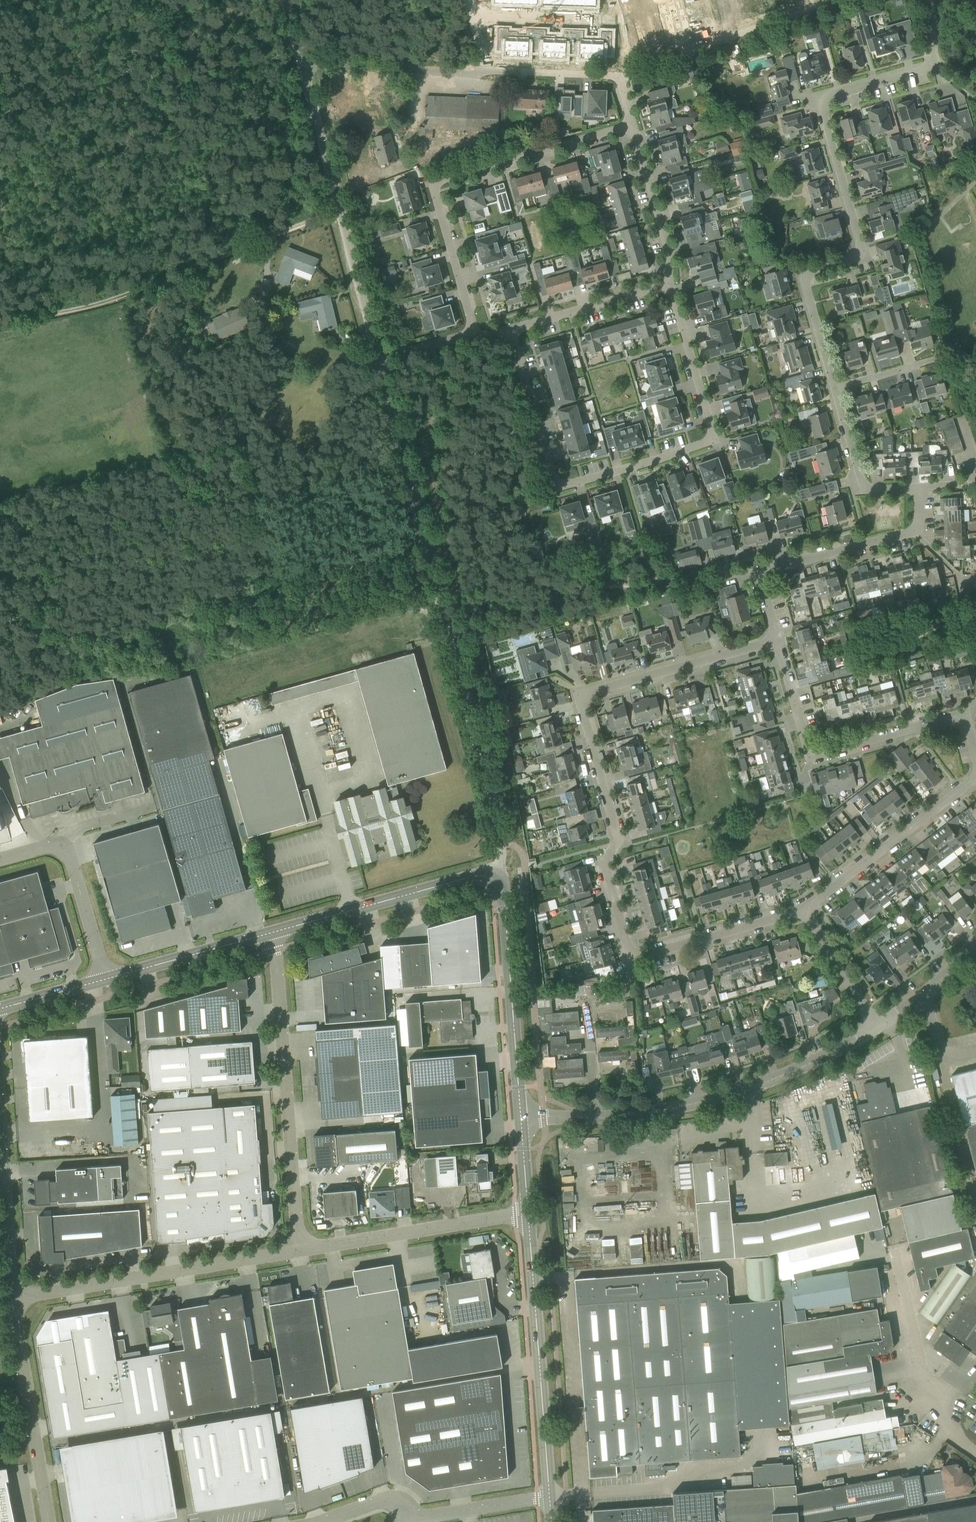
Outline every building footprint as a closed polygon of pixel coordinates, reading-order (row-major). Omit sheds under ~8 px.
[(574,8),(584,8),(584,0),(574,0),(574,8)] [(584,10),(596,11),(596,0),(584,0),(584,8),(584,10)] [(662,15),(667,36),(676,34),(676,31),(682,29),(679,18),(686,16),(681,0),(679,0),(673,2),(674,4),(666,7),(668,14),(662,15)] [(878,5),(858,11),(858,12),(863,29),(867,45),(869,53),(875,51),(877,56),(894,51),(893,47),(898,45),(898,47),(906,44),(901,26),(885,30),(886,33),(875,37),(869,17),(881,13),(879,6),(878,5)] [(813,30),(819,50),(828,48),(822,27),(813,30)] [(498,32),(488,32),(493,47),(497,47),(497,50),(505,51),(504,56),(516,57),(517,37),(508,37),(508,29),(498,28),(498,32)] [(518,34),(517,57),(528,57),(528,52),(535,52),(536,29),(526,29),(526,35),(518,34)] [(536,29),(535,52),(542,52),(542,58),(554,58),(555,38),(555,36),(546,35),(546,30),(536,29)] [(863,29),(856,31),(860,47),(867,45),(863,29)] [(555,38),(554,58),(566,59),(566,53),(573,53),(573,31),(564,31),(563,38),(555,38)] [(573,31),(573,53),(579,53),(579,59),(591,59),(592,39),(583,39),(583,31),(573,31)] [(592,39),(591,59),(603,60),(603,54),(611,55),(611,32),(601,32),(601,40),(592,39)] [(843,50),(849,70),(863,66),(858,46),(843,50)] [(799,54),(798,56),(800,62),(799,62),(803,74),(805,74),(807,82),(816,79),(820,78),(820,76),(828,74),(822,54),(807,58),(806,54),(804,53),(799,54)] [(785,70),(794,67),(791,56),(782,58),(785,70)] [(684,67),(677,68),(678,72),(680,78),(686,76),(684,67)] [(770,104),(757,107),(761,119),(767,117),(783,112),(781,107),(790,104),(788,96),(788,95),(789,95),(789,94),(790,93),(790,92),(789,92),(789,91),(788,91),(788,90),(787,90),(786,90),(785,87),(787,86),(786,83),(789,82),(785,70),(783,70),(774,73),(775,75),(766,77),(771,93),(773,93),(776,103),(770,104)] [(688,74),(690,83),(700,80),(697,71),(688,74)] [(650,102),(647,103),(650,114),(668,110),(677,107),(677,106),(677,107),(675,100),(671,98),(672,97),(667,93),(666,92),(665,89),(665,88),(647,93),(650,102)] [(516,108),(548,109),(549,91),(517,90),(516,108)] [(570,118),(582,118),(582,101),(583,96),(575,95),(575,90),(563,90),(563,97),(558,96),(557,112),(558,112),(570,112),(570,118)] [(605,115),(605,92),(604,92),(604,90),(597,90),(596,92),(589,91),(588,101),(582,101),(582,118),(594,119),(594,114),(605,115)] [(427,96),(425,128),(432,129),(498,132),(499,109),(499,104),(499,97),(467,96),(467,98),(427,96)] [(938,103),(936,104),(936,102),(928,104),(933,120),(931,120),(936,135),(946,132),(946,129),(949,128),(959,125),(956,113),(954,114),(953,111),(955,111),(951,97),(938,101),(938,103)] [(900,115),(898,116),(901,126),(910,124),(911,128),(922,125),(924,132),(929,131),(923,108),(915,110),(912,100),(897,104),(900,115)] [(718,115),(727,115),(727,107),(719,107),(718,115)] [(868,120),(871,130),(872,135),(873,135),(874,137),(875,138),(876,138),(880,137),(881,136),(882,134),(881,132),(892,129),(889,120),(887,120),(884,108),(868,113),(870,120),(868,120)] [(650,114),(648,115),(649,115),(652,128),(664,124),(665,129),(675,126),(676,126),(677,127),(680,126),(695,122),(694,118),(674,117),(670,118),(668,110),(650,114)] [(789,117),(780,119),(783,129),(784,133),(788,133),(790,139),(792,138),(792,139),(805,135),(806,136),(810,135),(810,133),(813,132),(809,118),(802,120),(800,112),(788,116),(789,117)] [(845,140),(853,138),(854,142),(869,138),(864,121),(857,123),(855,116),(839,121),(845,140)] [(767,117),(761,119),(739,125),(743,139),(753,136),(752,130),(770,125),(767,117)] [(658,141),(661,152),(661,153),(678,148),(685,146),(680,126),(677,127),(676,128),(677,130),(669,132),(671,137),(658,141)] [(432,129),(425,128),(418,127),(418,139),(432,140),(432,129)] [(967,149),(975,147),(975,139),(972,127),(962,130),(967,149)] [(553,130),(552,140),(568,136),(568,131),(553,130)] [(377,147),(375,148),(380,166),(397,161),(390,133),(374,137),(377,147)] [(900,134),(888,137),(893,156),(899,154),(900,157),(905,156),(906,156),(900,134)] [(746,152),(742,139),(729,143),(732,156),(746,152)] [(715,144),(718,154),(729,151),(726,141),(715,144)] [(595,167),(600,166),(618,161),(615,150),(608,152),(606,145),(589,150),(590,156),(592,156),(595,167)] [(934,145),(925,147),(928,157),(936,155),(934,145)] [(779,151),(781,160),(798,155),(796,146),(779,151)] [(661,153),(661,152),(659,153),(663,166),(675,163),(676,167),(687,164),(685,156),(680,157),(678,148),(661,153)] [(800,152),(807,174),(824,169),(817,148),(800,152)] [(854,171),(861,169),(877,164),(874,156),(852,162),(854,171)] [(900,157),(897,158),(899,167),(907,164),(905,156),(900,157)] [(618,161),(600,166),(601,171),(595,173),(599,185),(616,180),(614,174),(621,172),(618,161)] [(577,162),(564,166),(568,180),(581,177),(577,162)] [(877,164),(861,169),(864,178),(865,177),(866,180),(857,183),(861,198),(870,195),(871,198),(882,194),(881,190),(883,189),(882,185),(884,184),(879,164),(877,164)] [(552,192),(553,197),(555,203),(561,202),(556,184),(568,180),(564,166),(552,169),(554,177),(548,179),(552,192)] [(669,180),(672,191),(698,184),(695,172),(690,174),(688,168),(676,172),(677,177),(669,180)] [(752,172),(754,181),(764,179),(762,169),(752,172)] [(552,192),(548,179),(542,180),(540,173),(528,176),(532,191),(534,197),(546,193),(546,194),(552,192)] [(512,189),(519,214),(525,212),(522,200),(520,194),(532,191),(528,176),(515,180),(517,187),(512,189)] [(580,179),(584,193),(591,191),(587,177),(580,179)] [(406,212),(406,213),(421,209),(412,178),(397,182),(403,203),(400,204),(403,213),(406,212)] [(672,191),(670,191),(674,204),(687,201),(688,205),(698,203),(697,198),(693,199),(690,191),(698,189),(698,192),(716,187),(714,179),(698,184),(672,191)] [(807,184),(814,210),(828,206),(826,201),(832,199),(828,185),(825,186),(823,179),(807,184)] [(609,197),(626,192),(627,192),(624,181),(606,186),(609,197)] [(780,188),(782,198),(789,196),(787,186),(780,188)] [(482,208),(486,207),(485,203),(497,200),(493,188),(481,191),(480,190),(466,194),(464,197),(468,212),(470,211),(472,221),(485,218),(482,208)] [(360,198),(367,201),(371,192),(365,189),(360,198)] [(879,213),(869,216),(870,221),(868,222),(871,234),(895,228),(890,210),(911,204),(910,202),(918,200),(915,191),(876,202),(879,213)] [(609,197),(612,207),(629,202),(626,192),(609,197)] [(714,200),(716,207),(724,204),(722,198),(714,200)] [(612,207),(615,217),(632,212),(629,202),(612,207)] [(680,218),(683,230),(701,225),(711,222),(709,215),(704,210),(705,209),(702,206),(691,209),(693,214),(680,218)] [(632,212),(615,217),(618,228),(635,223),(632,212)] [(817,232),(816,232),(818,239),(826,237),(829,245),(843,241),(840,233),(841,233),(838,219),(827,222),(825,216),(814,219),(817,232)] [(737,221),(739,229),(747,227),(744,219),(737,221)] [(425,222),(406,228),(412,249),(418,247),(419,248),(423,247),(424,245),(429,244),(427,235),(429,234),(427,230),(425,222)] [(683,230),(681,230),(685,243),(700,239),(701,243),(721,238),(719,231),(713,231),(711,222),(701,225),(683,230)] [(379,229),(382,238),(401,232),(398,223),(379,229)] [(483,223),(473,226),(475,234),(485,231),(483,223)] [(479,250),(480,252),(499,247),(498,241),(499,240),(500,240),(502,239),(503,238),(504,236),(505,234),(505,232),(505,231),(509,229),(508,225),(485,232),(486,238),(476,241),(477,243),(475,243),(477,251),(479,250)] [(619,231),(622,242),(639,237),(636,226),(619,231)] [(622,242),(625,252),(642,247),(639,237),(622,242)] [(888,263),(880,265),(883,274),(890,271),(892,277),(903,273),(901,264),(905,263),(898,239),(886,243),(888,250),(884,251),(886,256),(888,263)] [(691,248),(692,249),(693,251),(691,251),(693,255),(694,255),(694,257),(687,259),(691,274),(713,268),(712,264),(720,262),(719,261),(717,253),(717,250),(716,251),(714,243),(714,242),(691,248)] [(495,267),(508,263),(525,258),(523,253),(511,257),(510,255),(509,254),(508,253),(506,252),(504,251),(503,251),(501,252),(499,247),(480,252),(480,255),(478,255),(480,262),(482,262),(483,264),(493,261),(495,267)] [(625,252),(628,263),(645,258),(642,247),(625,252)] [(275,281),(288,286),(295,267),(313,274),(318,260),(288,248),(275,281)] [(576,252),(569,254),(572,264),(573,264),(574,269),(576,275),(577,279),(582,277),(585,285),(597,281),(593,266),(581,270),(576,252)] [(567,268),(555,271),(561,292),(573,288),(570,277),(576,275),(574,269),(573,264),(572,264),(569,254),(563,256),(567,268)] [(592,262),(593,266),(597,281),(610,278),(607,268),(613,266),(609,254),(602,256),(603,259),(592,262)] [(645,258),(628,263),(631,273),(649,268),(646,257),(645,258)] [(525,258),(508,263),(511,272),(527,267),(525,258)] [(412,265),(417,283),(424,281),(425,287),(442,282),(440,276),(442,275),(441,271),(439,271),(437,265),(432,267),(430,260),(412,265)] [(561,292),(555,271),(542,275),(538,263),(533,264),(538,282),(544,280),(548,295),(561,292)] [(544,274),(555,271),(553,265),(542,267),(544,274)] [(381,269),(383,277),(396,273),(394,266),(381,269)] [(768,283),(773,299),(790,294),(790,292),(790,291),(789,286),(788,285),(785,277),(787,277),(785,269),(764,275),(766,284),(768,283)] [(491,291),(494,301),(495,300),(495,302),(516,296),(509,272),(489,278),(492,291),(491,291)] [(700,279),(702,287),(725,280),(723,273),(716,275),(715,275),(700,279)] [(877,275),(869,278),(872,286),(879,284),(877,275)] [(262,280),(262,293),(270,293),(270,280),(262,280)] [(835,299),(834,299),(838,315),(853,310),(850,300),(861,296),(858,285),(846,288),(846,287),(832,291),(833,297),(834,297),(835,299)] [(693,296),(698,313),(701,312),(702,315),(704,315),(706,322),(727,316),(724,305),(718,305),(715,306),(713,298),(721,293),(720,287),(703,292),(703,293),(693,296)] [(316,311),(320,330),(336,327),(329,295),(298,303),(301,315),(316,311)] [(892,305),(889,296),(883,298),(886,307),(892,305)] [(443,308),(442,305),(443,305),(440,297),(421,302),(423,310),(425,310),(428,322),(433,320),(436,329),(438,328),(438,330),(445,329),(444,326),(454,324),(454,321),(456,321),(454,315),(452,315),(449,306),(443,308)] [(893,309),(898,328),(899,330),(908,328),(900,302),(892,305),(893,309)] [(771,321),(776,338),(795,332),(790,316),(794,315),(791,305),(764,313),(767,322),(771,321)] [(249,327),(245,317),(241,308),(232,312),(231,312),(231,311),(224,314),(224,315),(214,320),(221,338),(249,327)] [(898,328),(893,309),(883,312),(888,331),(898,328)] [(740,315),(743,323),(749,321),(747,313),(740,315)] [(637,319),(642,336),(646,351),(656,349),(653,336),(660,334),(654,316),(649,318),(649,315),(637,319)] [(637,319),(627,322),(632,339),(642,336),(637,319)] [(921,327),(906,332),(912,350),(926,346),(926,348),(933,346),(928,328),(929,328),(928,326),(930,326),(928,319),(919,321),(921,327)] [(627,322),(617,325),(622,342),(632,339),(627,322)] [(706,342),(710,357),(736,350),(731,334),(730,334),(726,322),(708,328),(712,340),(706,342)] [(617,325),(606,328),(611,345),(622,342),(617,325)] [(606,328),(596,331),(601,347),(611,345),(606,328)] [(601,347),(596,331),(596,330),(584,334),(585,336),(579,337),(583,352),(588,351),(589,354),(602,350),(601,347)] [(872,341),(875,350),(878,360),(890,356),(890,358),(899,355),(893,335),(872,341)] [(843,353),(847,370),(863,366),(860,356),(867,354),(863,339),(848,344),(850,351),(843,353)] [(791,342),(783,345),(785,353),(783,353),(785,362),(787,361),(791,373),(796,372),(795,368),(799,367),(801,374),(804,374),(802,366),(811,364),(808,354),(806,353),(807,351),(806,346),(803,347),(801,340),(791,342)] [(538,347),(541,357),(562,351),(559,341),(538,347)] [(778,351),(776,344),(766,347),(768,354),(778,351)] [(542,357),(544,367),(564,361),(561,352),(562,352),(562,351),(541,357),(542,357)] [(645,368),(648,378),(668,372),(667,368),(669,368),(667,361),(665,361),(664,359),(654,361),(652,356),(638,360),(640,370),(645,368)] [(722,375),(716,377),(717,380),(721,394),(742,387),(737,370),(743,369),(740,358),(728,361),(719,364),(722,375)] [(544,367),(547,376),(567,371),(564,361),(544,367)] [(547,376),(550,386),(570,381),(567,371),(547,376)] [(641,401),(645,400),(644,399),(647,398),(647,399),(663,394),(662,388),(672,386),(671,383),(673,382),(671,375),(669,376),(668,372),(648,378),(650,384),(646,392),(646,395),(640,397),(641,401)] [(801,374),(782,380),(784,388),(791,386),(792,389),(799,387),(804,402),(812,400),(812,402),(822,400),(818,385),(817,384),(816,383),(815,383),(812,384),(811,379),(803,381),(801,374)] [(924,391),(919,393),(921,399),(946,392),(943,382),(942,383),(939,374),(921,379),(924,391)] [(550,386),(553,396),(572,391),(570,381),(550,386)] [(900,387),(887,391),(892,408),(913,402),(908,383),(899,385),(900,387)] [(766,387),(753,391),(756,401),(769,397),(766,387)] [(572,391),(553,396),(556,406),(575,401),(572,391)] [(854,398),(858,415),(866,413),(867,415),(886,409),(882,394),(872,397),(871,393),(854,398)] [(655,404),(658,416),(679,411),(678,408),(680,407),(678,400),(676,400),(675,398),(665,401),(663,394),(647,399),(647,398),(644,399),(645,400),(646,407),(655,404)] [(731,415),(727,416),(730,425),(731,427),(733,428),(736,429),(745,426),(751,425),(751,424),(748,413),(753,411),(749,398),(743,400),(740,401),(730,404),(732,411),(730,412),(731,415)] [(919,403),(922,413),(929,411),(926,401),(919,403)] [(557,411),(560,421),(579,415),(576,405),(557,411)] [(633,426),(626,428),(631,447),(635,446),(635,448),(641,446),(641,444),(644,443),(642,433),(649,431),(643,410),(637,412),(638,416),(637,416),(635,417),(633,421),(633,424),(633,426)] [(679,411),(658,416),(660,423),(658,423),(656,426),(659,437),(674,433),(672,426),(682,423),(682,421),(684,420),(682,412),(680,413),(679,411)] [(807,419),(804,411),(797,413),(800,421),(807,419)] [(829,434),(826,421),(828,421),(826,412),(808,417),(814,438),(829,434)] [(560,421),(563,430),(582,425),(579,415),(560,421)] [(940,422),(942,428),(954,424),(952,418),(940,422)] [(942,428),(944,433),(956,429),(954,424),(942,428)] [(563,430),(565,440),(585,435),(582,425),(563,430)] [(631,447),(626,428),(617,430),(615,425),(603,429),(607,443),(615,441),(618,451),(621,450),(622,452),(628,450),(627,448),(631,447)] [(883,431),(884,437),(891,435),(893,434),(891,428),(883,431)] [(944,433),(945,439),(958,435),(956,429),(944,433)] [(736,452),(738,459),(737,460),(739,467),(740,466),(741,468),(750,466),(751,468),(758,466),(757,465),(766,462),(761,444),(760,444),(757,434),(739,439),(742,450),(736,452)] [(568,450),(588,444),(585,435),(565,440),(568,450)] [(884,437),(881,438),(882,444),(891,443),(892,443),(891,437),(891,435),(884,437)] [(945,439),(947,444),(960,440),(958,435),(945,439)] [(947,444),(949,450),(962,446),(960,440),(947,444)] [(816,444),(818,451),(829,449),(827,441),(816,444)] [(588,444),(568,450),(571,460),(591,455),(588,444)] [(928,446),(929,456),(930,473),(941,472),(941,462),(947,462),(947,449),(940,450),(939,447),(936,445),(928,446)] [(797,451),(799,459),(814,455),(821,480),(830,477),(829,475),(840,471),(836,456),(838,456),(836,447),(817,453),(815,446),(797,451)] [(962,446),(949,450),(951,456),(963,452),(962,446)] [(922,451),(911,452),(911,464),(918,464),(918,474),(930,473),(929,456),(922,456),(922,451)] [(894,458),(893,458),(894,475),(906,475),(905,464),(911,464),(911,452),(904,452),(893,453),(894,458)] [(894,475),(893,458),(887,459),(887,453),(875,454),(875,466),(882,466),(883,476),(894,475)] [(699,465),(706,484),(724,478),(717,458),(708,461),(708,459),(701,462),(701,464),(699,465)] [(691,494),(698,491),(692,474),(684,476),(682,471),(676,473),(676,471),(669,474),(669,475),(667,476),(675,500),(691,494)] [(642,494),(635,496),(642,515),(650,512),(649,510),(656,507),(663,505),(665,512),(663,513),(668,525),(677,521),(663,484),(657,486),(655,480),(653,481),(652,479),(645,481),(646,483),(639,486),(642,494)] [(723,485),(729,503),(739,500),(732,481),(723,485)] [(808,487),(810,497),(825,493),(822,484),(808,487)] [(596,503),(594,504),(597,512),(598,511),(600,517),(622,511),(616,491),(605,494),(604,492),(596,495),(597,496),(594,497),(596,503)] [(749,495),(752,502),(763,498),(761,491),(749,495)] [(933,511),(936,511),(963,510),(963,497),(940,498),(940,506),(933,506),(933,511)] [(696,502),(699,510),(706,508),(703,500),(696,502)] [(826,515),(825,515),(828,526),(838,523),(837,521),(846,519),(841,500),(831,503),(832,504),(824,506),(826,515)] [(583,524),(588,522),(585,511),(582,512),(579,501),(569,504),(567,503),(564,503),(563,504),(562,507),(560,507),(565,525),(574,523),(576,529),(577,531),(579,532),(581,532),(583,530),(583,529),(583,527),(583,524)] [(765,509),(768,520),(776,518),(773,507),(765,509)] [(776,522),(780,538),(803,532),(800,521),(805,520),(802,509),(790,512),(787,517),(788,519),(776,522)] [(707,510),(696,514),(702,538),(712,536),(708,518),(709,517),(707,510)] [(943,515),(943,523),(964,521),(963,510),(936,511),(936,516),(943,515)] [(630,512),(621,514),(627,536),(636,534),(635,529),(630,513),(630,512)] [(702,538),(696,514),(686,517),(687,522),(692,541),(702,538)] [(746,545),(755,542),(756,545),(769,541),(763,521),(742,527),(746,545)] [(937,530),(937,535),(965,533),(964,521),(943,523),(944,530),(937,530)] [(589,525),(593,539),(600,538),(596,523),(589,525)] [(945,545),(959,545),(965,544),(965,533),(937,535),(937,540),(944,539),(945,545)] [(710,538),(715,558),(735,552),(730,536),(717,539),(716,537),(710,538)] [(690,549),(675,553),(677,560),(679,569),(701,564),(698,554),(696,544),(689,546),(690,549)] [(959,545),(960,558),(973,558),(972,550),(975,550),(975,544),(965,544),(959,545)] [(959,545),(945,545),(945,546),(940,546),(940,552),(947,551),(947,559),(960,558),(959,545)] [(915,585),(926,582),(927,581),(927,579),(922,561),(921,555),(916,556),(918,563),(911,564),(915,581),(914,581),(915,585)] [(903,584),(914,581),(915,581),(911,564),(910,561),(903,563),(901,556),(897,557),(903,584)] [(905,590),(903,584),(897,557),(892,558),(894,565),(886,567),(887,570),(888,570),(892,590),(891,590),(892,593),(905,590)] [(922,561),(927,579),(939,576),(935,564),(928,566),(927,559),(922,561)] [(826,565),(822,566),(829,593),(830,598),(842,595),(835,570),(828,572),(826,565)] [(868,592),(879,590),(880,589),(876,570),(875,570),(874,570),(868,571),(866,565),(862,566),(868,592)] [(880,593),(891,590),(892,590),(888,570),(887,570),(880,572),(879,565),(874,566),(874,570),(875,570),(876,570),(880,589),(879,590),(880,593)] [(819,574),(812,576),(817,596),(829,593),(822,566),(817,567),(819,574)] [(856,595),(868,592),(862,566),(857,567),(858,574),(851,576),(856,595)] [(799,577),(804,596),(805,599),(806,599),(817,596),(812,576),(805,578),(803,571),(798,573),(799,577)] [(927,581),(926,582),(931,598),(936,597),(934,591),(942,589),(939,576),(927,579),(927,581)] [(790,587),(793,599),(804,596),(799,577),(795,578),(797,585),(790,587)] [(749,619),(743,595),(729,599),(726,587),(714,590),(719,608),(728,606),(733,623),(735,623),(736,625),(742,623),(741,621),(749,619)] [(804,596),(793,599),(796,611),(803,610),(805,616),(810,614),(806,599),(805,599),(804,596)] [(901,602),(895,603),(895,605),(896,604),(897,609),(902,608),(908,607),(907,601),(901,602)] [(677,602),(672,603),(673,606),(675,616),(680,614),(678,605),(677,602)] [(675,616),(673,606),(672,603),(657,607),(659,614),(667,618),(671,634),(679,631),(675,616)] [(856,612),(857,617),(872,614),(871,609),(856,612)] [(620,618),(623,627),(635,624),(633,615),(620,618)] [(684,625),(687,635),(690,645),(704,640),(704,638),(715,634),(710,615),(692,620),(693,623),(684,625)] [(818,637),(814,627),(820,625),(818,618),(812,620),(808,621),(807,622),(799,624),(800,630),(796,631),(798,638),(790,640),(791,645),(818,637)] [(835,625),(837,632),(845,630),(843,623),(835,625)] [(638,632),(642,645),(647,644),(650,653),(662,650),(663,652),(671,650),(666,631),(652,635),(651,628),(638,632)] [(590,668),(590,667),(596,665),(593,654),(596,653),(593,640),(579,643),(581,652),(571,654),(569,645),(572,644),(568,633),(555,636),(559,648),(564,664),(572,662),(575,671),(583,669),(583,670),(590,668)] [(799,648),(801,655),(821,649),(818,637),(791,645),(793,650),(799,648)] [(534,646),(515,651),(524,682),(537,678),(537,677),(536,678),(535,672),(548,669),(545,660),(547,659),(547,660),(559,656),(556,644),(554,638),(542,642),(543,647),(545,652),(543,652),(536,653),(534,646)] [(603,652),(604,654),(607,664),(613,662),(614,665),(633,660),(632,656),(641,654),(637,640),(623,644),(624,646),(618,648),(616,643),(614,642),(607,644),(606,646),(607,651),(603,652)] [(798,668),(803,667),(825,661),(824,660),(821,649),(801,655),(803,662),(796,664),(798,668)] [(948,652),(938,654),(939,658),(940,660),(950,658),(948,652)] [(355,669),(388,786),(396,783),(447,769),(414,653),(355,669)] [(803,667),(798,668),(799,673),(811,669),(813,677),(818,675),(820,682),(833,678),(849,673),(848,666),(832,670),(829,658),(824,660),(825,661),(803,667)] [(907,663),(908,669),(916,666),(915,660),(907,663)] [(955,671),(963,698),(968,696),(966,689),(972,687),(970,681),(975,679),(975,678),(973,667),(967,669),(967,668),(955,671)] [(740,691),(747,689),(747,688),(766,683),(765,678),(762,679),(760,672),(752,675),(750,668),(738,672),(740,678),(737,679),(740,691)] [(930,674),(931,677),(932,677),(937,694),(943,692),(945,699),(950,697),(949,694),(944,674),(943,671),(930,674)] [(955,671),(944,674),(949,694),(955,692),(957,699),(963,698),(955,671)] [(852,676),(854,682),(863,680),(861,674),(852,676)] [(129,692),(153,776),(209,760),(214,759),(190,675),(129,692)] [(325,678),(329,689),(339,686),(336,675),(325,678)] [(932,677),(931,677),(920,681),(928,707),(933,706),(931,699),(938,697),(937,694),(932,677)] [(43,725),(4,736),(10,756),(21,795),(23,805),(29,803),(30,807),(29,807),(32,818),(57,811),(57,810),(57,809),(59,811),(60,811),(62,811),(62,810),(65,810),(68,809),(71,808),(71,809),(72,808),(73,807),(75,805),(90,801),(90,800),(94,799),(96,809),(96,810),(97,810),(98,810),(99,810),(101,810),(102,810),(103,810),(104,810),(105,809),(106,809),(107,808),(108,808),(109,807),(110,806),(111,805),(110,805),(109,802),(145,792),(142,782),(120,704),(114,679),(77,684),(35,700),(43,725)] [(531,694),(532,700),(551,695),(548,684),(541,686),(540,680),(524,684),(527,695),(531,694)] [(928,707),(920,681),(909,684),(914,704),(921,702),(923,709),(928,707)] [(725,682),(718,683),(721,695),(727,694),(725,682)] [(297,686),(300,697),(310,695),(306,683),(297,686)] [(747,689),(740,691),(744,702),(746,701),(750,700),(767,696),(765,689),(767,688),(766,683),(747,688),(747,689)] [(686,687),(683,688),(689,707),(690,710),(696,709),(700,708),(701,707),(707,705),(714,704),(710,691),(697,694),(696,692),(695,685),(686,687)] [(893,686),(881,690),(889,717),(894,715),(892,708),(898,706),(893,686)] [(689,707),(683,688),(672,691),(674,698),(668,700),(672,715),(682,712),(681,709),(689,707)] [(821,697),(824,710),(836,706),(835,703),(831,688),(826,689),(828,695),(821,697)] [(508,701),(505,690),(497,692),(500,703),(508,701)] [(856,694),(857,696),(858,696),(863,713),(869,712),(871,718),(876,717),(875,713),(870,693),(869,690),(856,694)] [(881,690),(870,693),(875,713),(882,711),(883,718),(889,717),(881,690)] [(551,695),(532,700),(534,707),(531,708),(534,719),(549,714),(548,708),(554,706),(551,695)] [(773,707),(769,695),(767,696),(750,700),(753,712),(754,712),(773,707)] [(857,696),(847,699),(854,726),(859,725),(857,718),(864,716),(863,713),(858,696),(857,696)] [(648,698),(644,699),(650,721),(656,719),(656,718),(660,716),(660,717),(667,715),(665,709),(667,709),(665,699),(657,701),(656,697),(649,699),(648,698)] [(650,721),(644,699),(639,700),(639,701),(632,704),(633,708),(627,709),(632,725),(637,723),(641,721),(642,723),(650,721)] [(836,706),(841,722),(847,721),(849,728),(854,726),(847,699),(835,703),(836,706)] [(619,706),(620,707),(611,709),(612,713),(607,715),(608,721),(611,730),(611,731),(622,728),(630,726),(624,704),(619,706)] [(735,704),(727,707),(728,711),(730,718),(736,716),(734,710),(737,709),(735,704)] [(841,725),(841,722),(836,706),(824,710),(828,722),(835,720),(837,727),(841,725)] [(513,726),(508,707),(499,710),(504,728),(513,726)] [(765,722),(773,719),(771,712),(774,712),(773,707),(754,712),(753,712),(748,713),(751,725),(752,725),(754,731),(767,728),(765,722)] [(540,725),(543,736),(561,731),(560,727),(558,727),(556,720),(553,721),(551,715),(535,720),(537,726),(540,725)] [(665,725),(668,736),(674,734),(673,732),(672,728),(671,724),(665,725)] [(642,726),(631,729),(633,735),(638,733),(638,734),(643,732),(642,726)] [(544,749),(545,754),(561,750),(559,745),(562,744),(560,736),(563,736),(561,731),(543,736),(546,748),(544,749)] [(780,742),(778,735),(769,738),(768,732),(752,736),(757,753),(760,753),(765,751),(784,746),(782,741),(780,742)] [(282,733),(224,750),(246,828),(248,837),(296,824),(297,823),(292,804),(302,801),(301,801),(311,798),(308,788),(299,791),(282,733)] [(616,748),(619,759),(643,752),(642,747),(640,746),(637,735),(621,740),(623,746),(616,748)] [(346,739),(332,742),(333,749),(323,751),(324,756),(345,752),(346,756),(337,758),(338,764),(350,761),(346,739)] [(733,742),(735,748),(742,746),(740,740),(733,742)] [(682,762),(676,743),(672,744),(677,764),(682,762)] [(787,758),(784,746),(765,751),(760,753),(763,764),(769,763),(784,759),(787,758)] [(893,764),(907,754),(909,752),(905,748),(903,749),(900,746),(887,756),(893,764)] [(548,760),(552,771),(577,764),(576,760),(573,760),(571,753),(562,755),(561,750),(545,754),(545,755),(547,760),(548,760)] [(643,752),(619,759),(622,771),(629,769),(631,775),(641,772),(646,771),(651,769),(646,751),(643,752)] [(900,772),(908,766),(915,760),(912,756),(909,758),(907,754),(893,764),(900,772)] [(908,766),(914,774),(928,764),(925,761),(928,759),(924,754),(915,760),(908,766)] [(545,755),(536,757),(538,763),(547,760),(545,755)] [(747,769),(744,758),(738,759),(741,771),(745,770),(747,769)] [(763,764),(766,776),(790,769),(787,758),(784,759),(769,763),(763,764)] [(326,770),(337,767),(335,759),(324,761),(326,770)] [(846,764),(840,766),(846,789),(847,795),(852,794),(850,788),(856,786),(854,778),(863,776),(859,761),(850,763),(850,762),(846,763),(846,764)] [(914,774),(921,782),(934,772),(931,769),(934,767),(930,762),(928,764),(914,774)] [(554,789),(561,787),(576,783),(575,778),(578,777),(576,770),(578,769),(577,764),(552,771),(555,783),(553,783),(554,789)] [(834,766),(830,767),(838,797),(840,797),(838,791),(846,789),(840,766),(834,768),(834,766)] [(826,770),(820,772),(826,795),(827,795),(834,793),(836,798),(838,797),(830,767),(826,768),(826,770)] [(791,782),(789,775),(791,775),(790,769),(766,776),(769,788),(770,788),(772,794),(784,791),(782,785),(791,782)] [(737,772),(740,783),(746,782),(747,782),(748,781),(745,770),(741,771),(737,772)] [(934,772),(921,782),(927,791),(941,780),(938,777),(940,775),(936,770),(934,772)] [(826,795),(820,772),(814,773),(814,772),(809,773),(816,798),(822,796),(825,807),(829,806),(827,795),(826,795)] [(626,785),(629,796),(630,796),(645,792),(652,790),(647,773),(635,776),(637,782),(626,785)] [(883,774),(875,780),(878,783),(885,778),(883,774)] [(875,780),(868,785),(871,789),(878,783),(875,780)] [(746,782),(740,783),(742,791),(749,789),(747,782),(746,782)] [(565,792),(568,804),(586,799),(585,794),(583,795),(581,788),(578,789),(576,783),(561,787),(562,793),(565,792)] [(901,784),(894,789),(904,803),(912,797),(901,784)] [(868,785),(861,791),(863,794),(871,789),(868,785)] [(412,833),(407,817),(411,816),(409,809),(406,810),(402,798),(400,799),(397,787),(385,791),(384,787),(372,790),(373,794),(361,797),(360,794),(333,801),(339,824),(338,825),(340,835),(344,834),(351,861),(376,854),(373,844),(377,843),(378,847),(385,845),(384,841),(388,840),(391,850),(406,846),(408,845),(409,844),(410,843),(411,842),(412,840),(412,839),(412,838),(413,837),(413,836),(413,835),(412,834),(412,833)] [(894,789),(887,795),(899,811),(902,809),(900,806),(905,803),(904,803),(894,789)] [(863,794),(861,791),(857,794),(866,805),(862,808),(875,825),(882,819),(872,806),(863,794)] [(627,796),(631,808),(648,803),(645,792),(630,796),(629,796),(627,796)] [(213,899),(246,890),(219,794),(163,810),(187,896),(193,917),(216,911),(215,905),(213,899)] [(887,795),(880,800),(890,814),(894,811),(896,814),(899,811),(887,795)] [(671,802),(673,808),(678,807),(675,796),(669,797),(668,798),(669,802),(671,802)] [(563,818),(565,824),(585,818),(583,813),(587,812),(585,804),(588,804),(586,799),(568,804),(570,810),(564,812),(566,817),(563,818)] [(880,800),(872,806),(882,819),(885,822),(888,820),(886,817),(890,814),(880,800)] [(634,820),(636,819),(651,815),(651,814),(648,803),(631,808),(634,820)] [(967,809),(975,820),(975,803),(967,809)] [(838,808),(831,814),(834,817),(841,812),(838,808)] [(967,809),(958,816),(973,836),(975,834),(975,832),(974,830),(975,828),(975,820),(967,809)] [(636,819),(639,830),(660,825),(657,813),(651,814),(651,815),(636,819)] [(831,814),(824,819),(826,823),(834,817),(831,814)] [(585,818),(565,824),(566,830),(569,829),(572,841),(588,836),(586,829),(589,829),(587,824),(586,824),(585,818)] [(857,818),(850,823),(860,837),(867,831),(857,818)] [(824,819),(817,825),(819,828),(826,823),(824,819)] [(848,824),(842,829),(855,845),(858,843),(856,840),(860,837),(850,823),(848,824)] [(159,824),(93,843),(122,942),(171,928),(164,905),(181,900),(159,824)] [(947,824),(938,831),(948,845),(956,839),(959,844),(967,838),(959,827),(953,832),(947,824)] [(817,825),(809,831),(811,834),(819,828),(817,825)] [(842,829),(835,834),(846,848),(850,845),(852,848),(855,845),(842,829)] [(928,851),(936,862),(943,856),(945,858),(944,858),(945,858),(953,852),(948,845),(938,831),(928,839),(934,846),(928,851)] [(835,834),(828,840),(841,856),(844,854),(842,851),(846,848),(835,834)] [(820,846),(831,859),(835,856),(838,859),(841,856),(828,840),(820,846)] [(668,846),(659,848),(661,858),(670,855),(670,853),(668,846)] [(831,859),(820,846),(813,851),(824,864),(831,859)] [(915,849),(906,856),(921,875),(929,869),(928,868),(936,862),(928,851),(921,856),(915,849)] [(744,855),(732,859),(734,864),(734,865),(746,862),(744,855)] [(975,859),(975,857),(975,855),(963,865),(965,867),(975,859)] [(899,867),(893,872),(904,886),(911,880),(913,883),(922,876),(921,875),(906,856),(896,863),(899,867)] [(632,871),(635,882),(650,878),(657,876),(652,858),(645,860),(646,867),(632,871)] [(563,872),(566,883),(591,876),(590,872),(587,872),(585,865),(583,866),(581,861),(565,865),(567,871),(563,872)] [(713,870),(723,867),(722,862),(711,865),(713,870)] [(809,862),(799,865),(804,880),(816,876),(814,869),(812,870),(809,862)] [(799,865),(789,869),(795,887),(800,885),(799,882),(804,880),(799,865)] [(789,869),(778,873),(784,888),(789,886),(790,889),(795,887),(789,869)] [(0,882),(0,924),(11,963),(12,963),(28,958),(30,968),(65,958),(70,949),(58,907),(49,910),(38,871),(0,882)] [(775,894),(768,876),(767,872),(756,875),(763,895),(768,893),(769,896),(775,894)] [(878,877),(874,880),(890,900),(892,899),(890,897),(900,889),(901,891),(905,888),(904,886),(893,872),(887,877),(884,873),(883,873),(882,873),(881,873),(878,875),(878,876),(878,877)] [(778,873),(768,876),(775,894),(780,892),(779,889),(784,888),(778,873)] [(591,876),(566,883),(569,895),(573,894),(575,900),(591,895),(589,890),(592,889),(590,882),(593,881),(591,876)] [(635,882),(633,883),(636,894),(653,890),(651,882),(658,880),(657,876),(650,878),(635,882)] [(723,881),(717,883),(719,890),(724,909),(729,907),(728,905),(734,903),(729,887),(726,877),(722,878),(723,881)] [(739,885),(745,903),(750,901),(749,899),(755,897),(749,878),(739,881),(739,885)] [(870,895),(864,900),(875,914),(882,909),(881,907),(890,900),(874,880),(865,887),(870,895)] [(963,889),(969,897),(974,893),(975,896),(975,882),(971,886),(968,883),(962,888),(963,889)] [(733,886),(729,887),(734,903),(739,902),(740,904),(745,903),(739,885),(733,886)] [(938,895),(936,892),(932,888),(928,891),(934,898),(938,895)] [(938,895),(950,911),(956,919),(960,915),(964,920),(968,916),(966,914),(972,910),(961,896),(952,903),(941,889),(936,892),(938,895)] [(636,894),(639,906),(656,901),(653,890),(636,894)] [(712,892),(708,893),(713,909),(718,907),(719,910),(724,909),(719,890),(712,892)] [(704,895),(698,896),(701,905),(699,905),(701,912),(713,909),(708,893),(704,895)] [(574,909),(578,921),(602,914),(599,903),(594,904),(592,897),(573,903),(575,908),(574,909)] [(849,903),(845,906),(855,920),(864,913),(865,916),(872,910),(875,914),(864,900),(858,904),(852,897),(847,901),(849,903)] [(537,904),(539,914),(546,912),(550,911),(547,901),(537,904)] [(642,917),(645,917),(644,916),(660,912),(656,901),(639,906),(642,917)] [(855,920),(845,906),(841,909),(839,907),(830,914),(843,932),(848,928),(847,926),(855,920)] [(942,913),(933,920),(932,920),(944,936),(948,933),(946,931),(952,927),(950,923),(954,920),(945,906),(940,910),(942,913)] [(644,916),(645,917),(648,928),(658,925),(660,933),(673,929),(668,910),(660,912),(644,916)] [(546,912),(539,914),(541,924),(548,922),(546,912)] [(400,945),(399,945),(402,987),(481,981),(479,958),(476,914),(435,925),(427,927),(429,942),(400,945)] [(571,944),(585,940),(590,938),(598,936),(596,929),(605,926),(602,914),(578,921),(581,933),(569,936),(571,944)] [(932,920),(933,920),(929,915),(923,920),(927,924),(923,928),(921,925),(916,929),(926,942),(931,939),(932,941),(938,937),(940,939),(944,936),(932,920)] [(14,973),(12,963),(11,963),(0,924),(0,977),(14,973)] [(910,938),(899,944),(911,961),(915,958),(913,956),(919,952),(918,949),(923,946),(913,932),(908,936),(910,938)] [(612,952),(610,943),(604,945),(601,935),(598,936),(590,938),(585,940),(591,959),(612,952)] [(780,939),(772,941),(774,951),(778,963),(786,961),(801,956),(801,953),(796,937),(785,940),(780,941),(780,939)] [(845,944),(848,950),(855,945),(851,939),(845,944)] [(911,961),(899,944),(896,939),(886,946),(884,943),(879,947),(892,967),(897,963),(899,965),(905,961),(907,963),(911,961)] [(358,946),(310,959),(312,973),(312,977),(314,976),(314,977),(322,975),(325,1023),(386,1018),(384,988),(402,987),(399,945),(380,946),(381,958),(363,963),(358,946)] [(767,945),(757,948),(762,965),(764,970),(772,968),(771,962),(772,962),(770,955),(767,945)] [(752,946),(746,948),(752,968),(762,965),(757,948),(753,949),(752,946)] [(741,953),(737,954),(741,971),(752,968),(746,948),(740,950),(741,953)] [(547,951),(549,958),(556,956),(554,949),(547,951)] [(612,952),(591,959),(596,978),(609,975),(607,967),(607,965),(615,963),(612,952)] [(726,957),(727,957),(726,954),(720,956),(721,959),(716,960),(721,977),(731,974),(726,957)] [(737,954),(727,957),(726,957),(731,974),(741,971),(737,954)] [(869,973),(865,976),(869,981),(872,978),(876,983),(882,979),(884,981),(894,974),(888,966),(880,955),(874,959),(869,963),(871,966),(866,969),(869,973)] [(687,974),(693,994),(698,992),(698,989),(708,986),(703,969),(687,974)] [(574,979),(576,985),(593,984),(592,975),(574,979)] [(239,999),(249,998),(247,978),(227,979),(228,986),(144,1009),(146,1038),(167,1036),(176,1036),(241,1031),(239,999)] [(672,1002),(675,1012),(678,1020),(682,1019),(678,1007),(679,1007),(677,1001),(683,999),(678,980),(672,981),(672,978),(666,980),(671,998),(672,998),(672,1002)] [(789,978),(783,980),(784,986),(791,984),(789,978)] [(556,980),(549,981),(550,988),(557,987),(556,980)] [(660,1001),(671,998),(666,980),(661,981),(662,984),(656,986),(660,1001)] [(766,981),(756,984),(758,989),(768,987),(766,981)] [(756,984),(746,987),(748,992),(758,989),(756,984)] [(792,990),(800,993),(802,987),(795,984),(792,990)] [(651,1004),(660,1001),(656,986),(645,989),(647,996),(649,996),(651,1004)] [(796,1003),(798,1009),(802,1025),(807,1023),(807,1026),(815,1023),(814,1021),(828,1017),(826,1009),(830,1008),(829,1003),(839,997),(833,988),(822,991),(824,995),(796,1003)] [(737,995),(736,990),(726,993),(726,992),(719,994),(721,1000),(737,995)] [(686,997),(690,1013),(699,1011),(694,995),(686,997)] [(420,1002),(406,1003),(409,1047),(413,1046),(423,1046),(421,1022),(442,1020),(443,1033),(441,1034),(441,1042),(448,1042),(448,1040),(457,1039),(457,1040),(457,1041),(458,1041),(458,1042),(459,1042),(459,1043),(460,1043),(461,1043),(462,1043),(462,1042),(463,1042),(464,1042),(464,1041),(465,1040),(465,1039),(465,1038),(473,1038),(472,1020),(469,1020),(469,1014),(471,1014),(470,1001),(461,1001),(461,999),(420,1002)] [(629,1019),(628,1004),(605,1006),(606,1021),(629,1019)] [(576,1007),(553,1009),(554,1024),(577,1022),(576,1007)] [(798,1009),(790,1012),(791,1014),(773,1020),(778,1039),(798,1033),(796,1027),(802,1025),(798,1009)] [(698,1014),(687,1019),(690,1027),(696,1024),(697,1026),(702,1024),(698,1014)] [(118,1051),(131,1049),(129,1018),(104,1020),(108,1073),(119,1072),(118,1051)] [(317,1075),(314,1075),(314,1085),(317,1084),(319,1100),(321,1100),(322,1118),(332,1118),(363,1115),(362,1106),(366,1105),(371,1096),(401,1094),(396,1023),(315,1030),(317,1059),(315,1059),(317,1075)] [(755,1028),(743,1032),(745,1039),(749,1053),(762,1049),(761,1046),(768,1043),(765,1034),(763,1028),(762,1029),(761,1024),(754,1027),(755,1028)] [(731,1035),(724,1037),(730,1057),(736,1055),(737,1057),(749,1053),(745,1039),(743,1032),(731,1036),(731,1035)] [(629,1034),(606,1035),(607,1050),(630,1048),(629,1034)] [(24,1041),(29,1121),(93,1117),(87,1036),(24,1041)] [(176,1036),(167,1036),(168,1048),(177,1047),(176,1036)] [(713,1040),(706,1042),(712,1064),(725,1061),(724,1059),(730,1057),(724,1037),(717,1039),(720,1047),(716,1048),(713,1040)] [(579,1039),(555,1041),(557,1055),(580,1054),(579,1039)] [(239,1083),(254,1082),(252,1061),(238,1062),(236,1042),(177,1047),(168,1048),(147,1050),(151,1091),(239,1084),(239,1083)] [(693,1046),(686,1047),(687,1052),(691,1067),(699,1066),(699,1068),(712,1064),(706,1042),(693,1045),(693,1046)] [(677,1050),(667,1052),(666,1052),(668,1058),(671,1074),(684,1071),(683,1069),(691,1067),(687,1052),(686,1047),(686,1045),(677,1047),(677,1050)] [(666,1052),(667,1052),(666,1051),(653,1054),(653,1052),(646,1054),(647,1058),(646,1058),(650,1076),(658,1074),(659,1077),(671,1074),(668,1058),(666,1052)] [(483,1141),(483,1139),(482,1139),(480,1119),(491,1118),(489,1095),(487,1070),(477,1071),(475,1056),(476,1056),(476,1054),(409,1059),(412,1101),(415,1147),(483,1141)] [(631,1060),(608,1062),(609,1077),(632,1075),(631,1060)] [(951,1075),(953,1085),(968,1142),(975,1174),(975,1069),(951,1075)] [(581,1072),(558,1074),(559,1089),(582,1087),(581,1072)] [(134,1075),(123,1076),(124,1091),(134,1090),(134,1075)] [(868,1102),(856,1105),(881,1211),(881,1210),(899,1206),(908,1242),(961,1229),(940,1141),(938,1132),(932,1105),(915,1109),(896,1114),(890,1086),(887,1087),(885,1081),(876,1083),(876,1082),(874,1081),(863,1083),(868,1102)] [(111,1095),(114,1145),(138,1144),(135,1094),(111,1095)] [(834,1102),(824,1104),(832,1148),(843,1146),(834,1102)] [(148,1112),(158,1243),(186,1241),(186,1239),(198,1237),(200,1243),(208,1242),(207,1235),(224,1233),(225,1242),(262,1236),(265,1236),(267,1234),(273,1226),(274,1224),(274,1222),(272,1202),(262,1203),(259,1163),(261,1163),(259,1139),(258,1139),(255,1104),(148,1112)] [(314,1136),(314,1137),(315,1136),(317,1166),(338,1165),(338,1164),(397,1159),(395,1129),(314,1136)] [(568,1137),(557,1138),(558,1150),(569,1150),(568,1137)] [(584,1138),(584,1149),(609,1149),(609,1138),(584,1138)] [(698,1152),(691,1152),(701,1260),(767,1254),(787,1249),(853,1234),(882,1227),(874,1193),(871,1194),(761,1220),(732,1222),(728,1180),(743,1178),(742,1163),(744,1163),(744,1158),(743,1158),(742,1155),(739,1155),(738,1146),(725,1147),(724,1142),(717,1143),(718,1150),(703,1151),(703,1150),(698,1150),(698,1152)] [(775,1153),(764,1154),(765,1166),(776,1165),(787,1164),(786,1152),(778,1152),(775,1153)] [(464,1173),(465,1182),(478,1181),(479,1191),(492,1190),(491,1180),(493,1180),(493,1171),(488,1171),(487,1162),(488,1162),(488,1153),(476,1154),(477,1170),(475,1171),(475,1172),(464,1173)] [(436,1157),(438,1187),(458,1185),(456,1155),(436,1157)] [(123,1199),(121,1165),(56,1169),(56,1181),(49,1181),(49,1179),(34,1180),(36,1205),(51,1203),(51,1201),(58,1200),(58,1203),(123,1199)] [(380,1192),(370,1193),(370,1198),(372,1216),(395,1214),(395,1209),(394,1205),(403,1204),(402,1188),(392,1188),(393,1191),(380,1192)] [(356,1190),(323,1192),(325,1217),(358,1214),(356,1190)] [(39,1216),(42,1258),(46,1263),(65,1262),(64,1259),(142,1246),(139,1209),(39,1216)] [(961,1229),(908,1242),(920,1291),(930,1289),(928,1279),(938,1277),(935,1267),(974,1258),(967,1228),(961,1229)] [(787,1249),(793,1273),(859,1257),(853,1234),(787,1249)] [(472,1237),(468,1237),(470,1245),(477,1244),(475,1236),(472,1237)] [(473,1279),(446,1284),(454,1331),(505,1322),(503,1309),(493,1306),(493,1304),(491,1277),(494,1276),(493,1268),(491,1269),(491,1264),(493,1264),(490,1249),(486,1250),(486,1249),(484,1249),(484,1250),(469,1253),(473,1279)] [(745,1258),(748,1301),(778,1299),(775,1256),(745,1258)] [(919,1312),(937,1324),(971,1276),(953,1263),(919,1312)] [(395,1288),(393,1271),(392,1270),(392,1269),(391,1268),(390,1268),(389,1267),(388,1267),(387,1266),(386,1267),(385,1267),(383,1267),(382,1268),(382,1269),(381,1270),(381,1272),(381,1273),(374,1273),(374,1269),(360,1271),(355,1270),(355,1268),(354,1268),(357,1284),(324,1290),(341,1389),(412,1377),(413,1381),(502,1366),(497,1334),(408,1349),(398,1287),(395,1288)] [(812,1277),(779,1282),(783,1324),(797,1321),(806,1320),(804,1309),(872,1297),(882,1296),(877,1266),(867,1268),(812,1277)] [(778,1299),(748,1301),(729,1302),(727,1275),(718,1268),(575,1279),(590,1477),(617,1475),(616,1465),(619,1465),(620,1475),(633,1474),(632,1464),(644,1463),(645,1476),(665,1474),(664,1462),(740,1456),(738,1429),(789,1425),(779,1299),(778,1299)] [(438,1279),(414,1285),(415,1291),(440,1285),(438,1279)] [(291,1301),(290,1295),(292,1294),(290,1282),(268,1286),(271,1304),(269,1304),(286,1399),(330,1391),(313,1297),(291,1301)] [(975,1355),(975,1283),(932,1346),(959,1365),(970,1351),(975,1355)] [(259,1403),(244,1317),(246,1317),(242,1294),(230,1296),(230,1295),(230,1294),(229,1294),(228,1293),(227,1293),(225,1293),(224,1293),(223,1294),(222,1294),(221,1295),(220,1296),(221,1296),(221,1297),(209,1299),(210,1303),(178,1308),(180,1319),(184,1348),(176,1350),(170,1351),(159,1352),(159,1353),(170,1418),(259,1403)] [(173,1333),(176,1350),(184,1348),(180,1319),(173,1320),(170,1303),(166,1303),(166,1302),(162,1302),(158,1303),(154,1304),(158,1303),(158,1305),(150,1306),(154,1326),(162,1324),(173,1333)] [(797,1321),(783,1324),(786,1365),(789,1408),(810,1404),(831,1401),(851,1397),(876,1393),(874,1380),(870,1355),(886,1352),(886,1353),(887,1353),(890,1348),(894,1343),(893,1343),(889,1319),(879,1321),(878,1315),(881,1314),(880,1308),(870,1309),(806,1320),(797,1321)] [(69,1340),(38,1345),(42,1367),(53,1438),(170,1418),(159,1353),(150,1354),(116,1359),(110,1323),(108,1313),(100,1314),(88,1316),(88,1317),(90,1326),(71,1329),(67,1330),(69,1340)] [(169,1343),(149,1346),(150,1354),(159,1353),(159,1352),(170,1351),(169,1343)] [(392,1391),(406,1472),(429,1489),(508,1476),(500,1374),(392,1391)] [(329,1422),(293,1428),(304,1492),(319,1487),(319,1489),(360,1474),(359,1472),(374,1467),(362,1396),(326,1402),(329,1422)] [(789,1408),(788,1408),(795,1445),(882,1429),(892,1427),(890,1417),(885,1418),(882,1399),(837,1407),(833,1409),(831,1401),(810,1404),(789,1408)] [(197,1511),(197,1509),(283,1495),(283,1496),(285,1496),(271,1413),(181,1428),(195,1511),(197,1511)] [(74,1521),(126,1521),(125,1519),(175,1511),(162,1430),(72,1445),(74,1459),(64,1461),(74,1521)] [(753,1487),(796,1485),(796,1484),(794,1484),(793,1463),(783,1464),(783,1462),(762,1463),(762,1465),(752,1466),(753,1487)] [(796,1494),(798,1521),(819,1521),(846,1517),(866,1513),(907,1506),(939,1500),(948,1499),(947,1495),(958,1493),(968,1491),(972,1486),(970,1478),(970,1477),(965,1474),(961,1474),(960,1467),(957,1464),(944,1467),(942,1470),(942,1472),(934,1473),(902,1479),(902,1476),(899,1474),(853,1483),(844,1484),(796,1494)] [(0,1467),(0,1521),(14,1521),(7,1481),(9,1480),(6,1466),(0,1467)] [(796,1485),(753,1487),(713,1490),(715,1521),(761,1521),(775,1521),(798,1521),(796,1485)] [(927,1512),(908,1516),(873,1521),(975,1521),(975,1503),(927,1512)] [(592,1510),(593,1521),(674,1521),(673,1504),(653,1505),(592,1510)]
